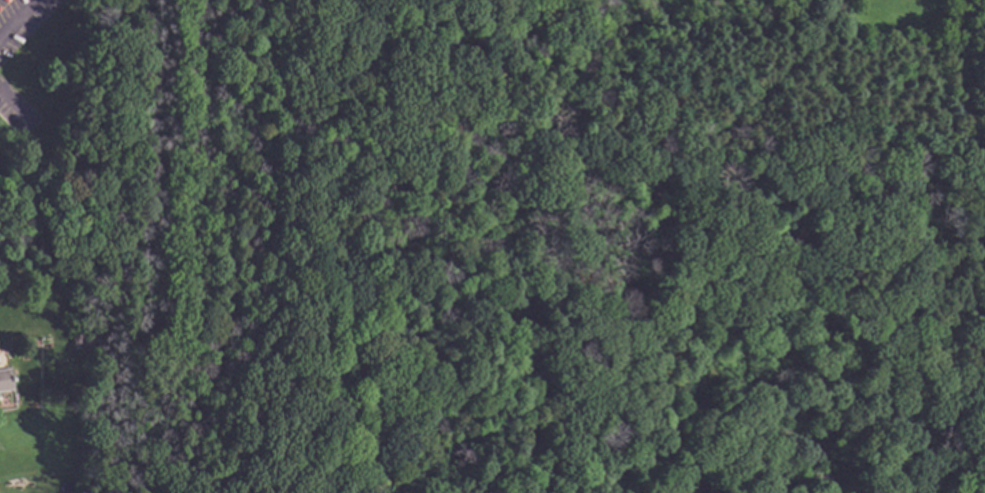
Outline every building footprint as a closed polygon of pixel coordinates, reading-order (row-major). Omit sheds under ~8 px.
[(10,369),(0,371),(0,393),(13,391),(10,369)]
